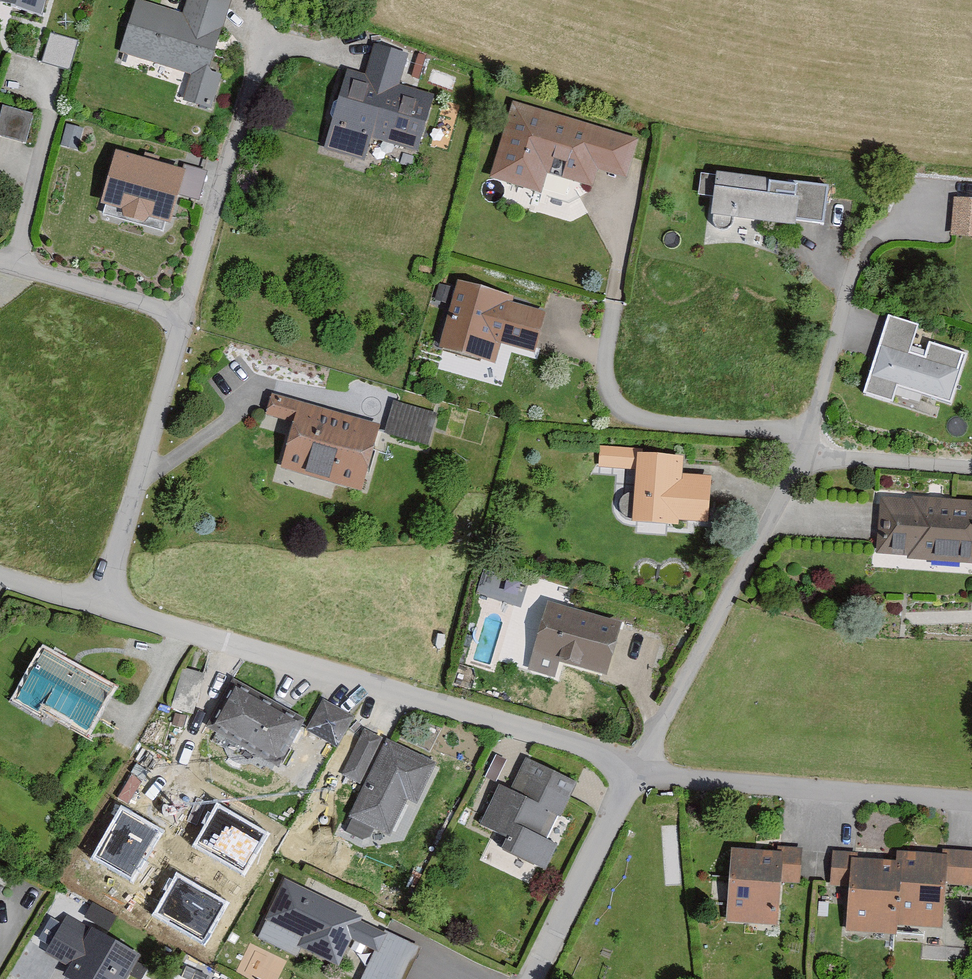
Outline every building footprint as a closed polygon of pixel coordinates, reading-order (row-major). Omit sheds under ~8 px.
[(45,20),(50,0),(0,0),(0,9),(45,20)] [(130,2),(112,55),(183,78),(176,99),(200,107),(210,77),(198,73),(222,0),(181,0),(176,17),(130,2)] [(78,48),(51,40),(42,65),(69,74),(78,48)] [(404,60),(366,48),(356,77),(339,72),(312,154),(353,168),(363,140),(404,153),(424,95),(395,86),(404,60)] [(630,142),(505,106),(483,182),(533,197),(539,176),(584,189),(588,174),(618,182),(630,142)] [(39,121),(6,113),(0,138),(33,146),(39,121)] [(176,176),(105,154),(88,209),(161,231),(172,197),(190,203),(200,172),(179,166),(176,176)] [(821,191),(705,179),(701,220),(784,229),(785,222),(817,226),(821,191)] [(947,205),(944,238),(971,241),(971,207),(947,205)] [(508,300),(449,283),(429,353),(490,370),(496,348),(524,356),(535,316),(506,308),(508,300)] [(920,325),(890,316),(868,392),(921,407),(924,395),(956,404),(970,356),(931,344),(927,357),(912,353),(920,325)] [(349,492),(368,428),(265,398),(258,420),(278,426),(266,468),(349,492)] [(429,415),(388,405),(379,439),(420,449),(429,415)] [(590,470),(622,472),(618,526),(665,528),(666,522),(693,524),(696,479),(671,478),(672,460),(626,457),(626,452),(591,450),(590,470)] [(872,498),(868,555),(899,557),(898,561),(971,566),(971,503),(904,499),(904,500),(872,498)] [(611,628),(537,606),(517,676),(549,685),(553,668),(596,680),(611,628)] [(102,687),(35,650),(7,701),(74,738),(102,687)] [(303,718),(236,680),(206,732),(273,770),(303,718)] [(351,715),(323,702),(308,733),(336,747),(351,715)] [(380,738),(365,731),(344,773),(360,780),(380,738)] [(434,761),(387,739),(351,816),(354,817),(348,829),(366,838),(371,826),(387,833),(404,798),(414,803),(434,761)] [(570,784),(518,762),(505,793),(491,787),(473,828),(504,842),(497,857),(538,874),(551,844),(531,836),(541,812),(555,818),(570,784)] [(270,834),(216,803),(192,846),(246,876),(270,834)] [(162,832),(121,808),(92,858),(133,882),(162,832)] [(792,886),(794,851),(771,850),(771,855),(723,852),(719,926),(774,929),(776,885),(792,886)] [(827,855),(825,890),(840,891),(837,936),(889,939),(890,928),(936,931),(939,888),(971,890),(971,855),(936,852),(936,858),(887,855),(887,866),(851,864),(852,856),(827,855)] [(228,901),(176,872),(153,915),(204,944),(228,901)] [(362,916),(285,879),(265,920),(303,938),(298,947),(338,966),(350,940),(375,952),(384,933),(359,921),(362,916)] [(133,958),(60,920),(41,956),(61,966),(54,978),(122,978),(133,958)]
